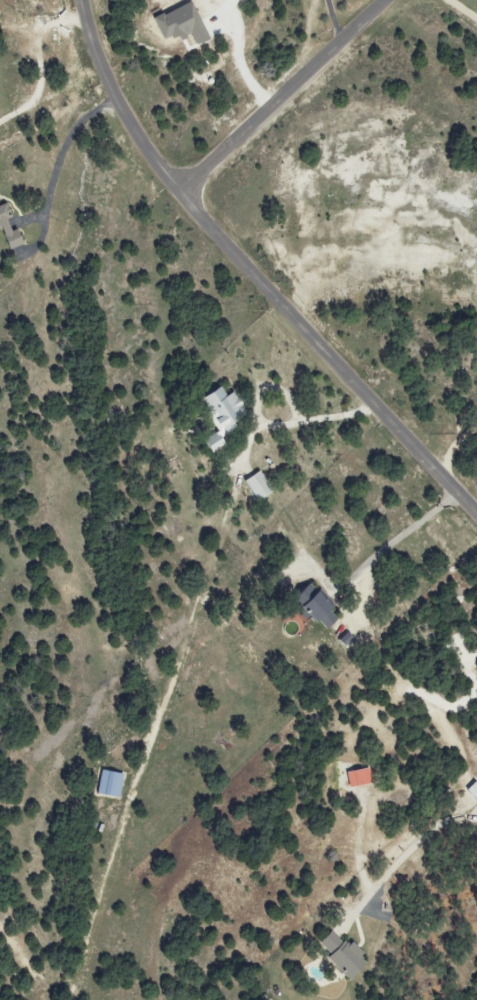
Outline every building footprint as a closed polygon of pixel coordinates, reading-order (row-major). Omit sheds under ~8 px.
[(4,250),(20,244),(14,229),(7,231),(2,219),(10,216),(5,203),(0,204),(0,239),(4,250)] [(231,391),(222,396),(217,386),(195,397),(212,430),(243,414),(231,391)] [(255,501),(271,491),(257,471),(241,482),(255,501)] [(285,601),(308,624),(313,619),(323,629),(336,616),(303,583),(285,601)] [(342,647),(350,639),(344,633),(336,640),(342,647)] [(344,772),(345,787),(370,785),(368,769),(344,772)] [(120,775),(98,770),(92,794),(115,799),(120,775)] [(476,800),(476,787),(472,782),(463,790),(474,803),(476,800)] [(347,942),(342,947),(327,930),(312,944),(345,979),(365,961),(347,942)]
